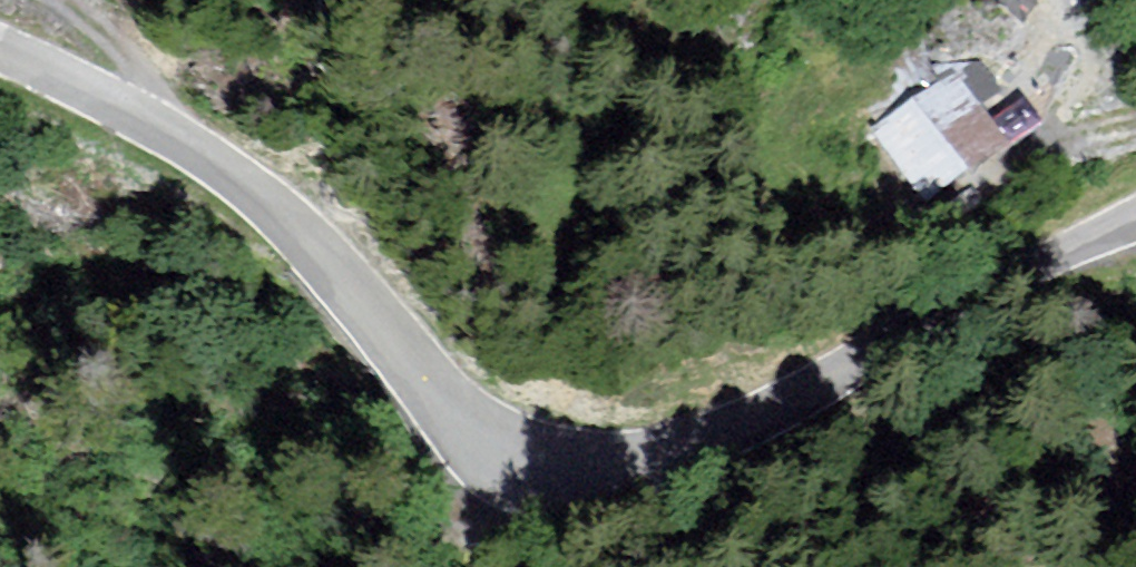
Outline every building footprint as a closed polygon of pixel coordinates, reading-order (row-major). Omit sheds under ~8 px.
[(1000,138),(955,75),(877,130),(923,193),(1000,138)]
